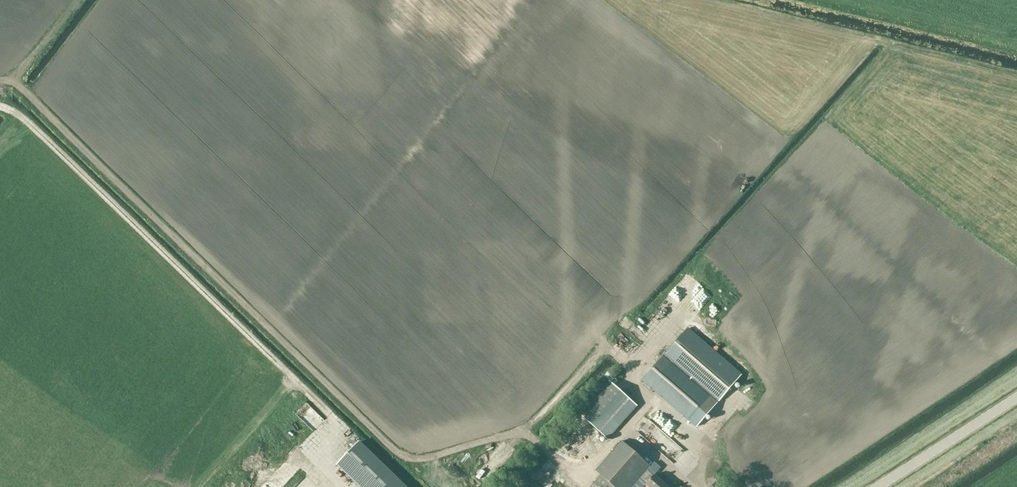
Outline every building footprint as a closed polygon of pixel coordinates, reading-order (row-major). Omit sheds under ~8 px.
[(741,299),(724,286),(700,316),(697,314),(720,284),(708,274),(683,305),(686,307),(684,310),(693,317),(687,324),(705,339),(715,326),(718,328),(741,299)] [(738,378),(685,332),(642,380),(696,427),(738,378)] [(628,399),(629,398),(608,380),(579,413),(599,430),(598,431),(607,439),(637,406),(628,399)] [(650,466),(622,441),(596,470),(601,475),(590,486),(632,486),(641,477),(647,483),(645,485),(648,486),(667,486),(668,486),(655,475),(661,468),(655,462),(651,467),(650,466)] [(359,442),(338,464),(361,486),(405,486),(359,442)] [(286,465),(281,472),(286,475),(291,469),(286,465)]
